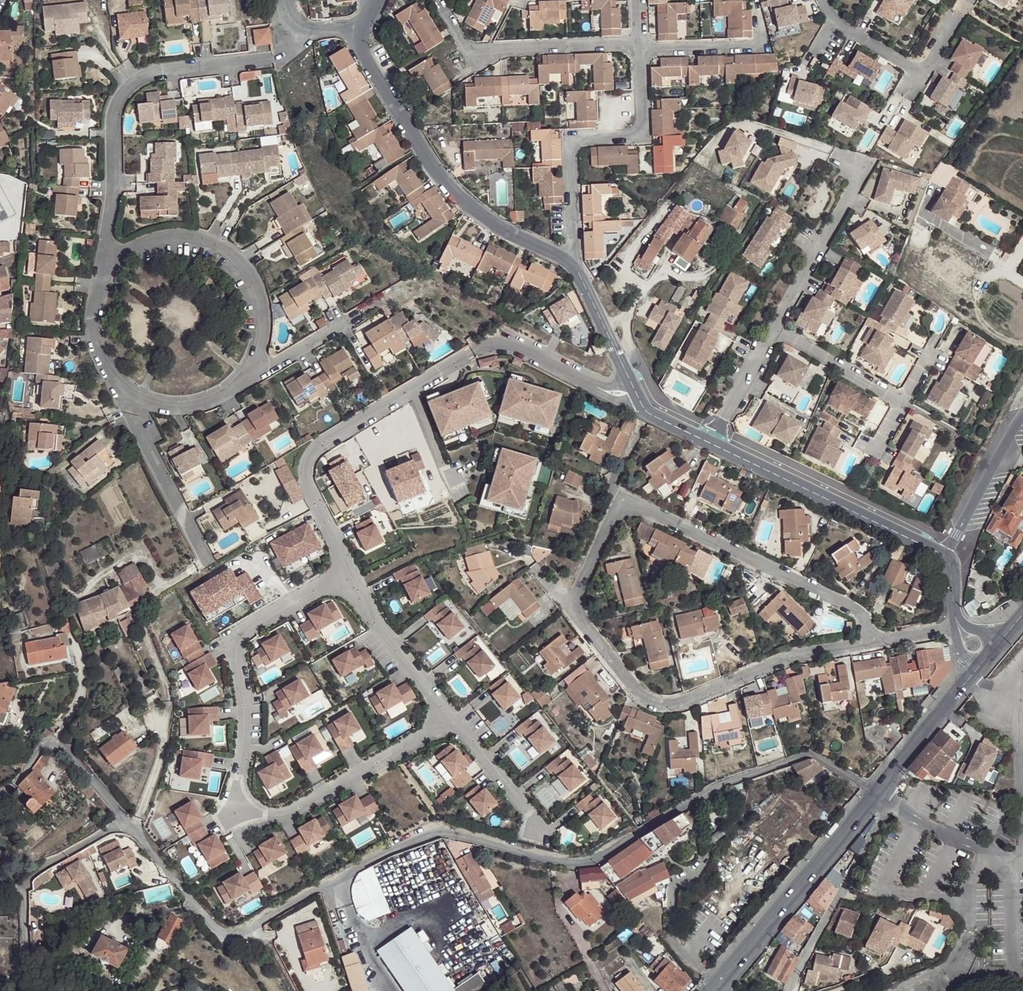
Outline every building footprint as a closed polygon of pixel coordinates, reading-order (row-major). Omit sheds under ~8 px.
[(167,18),(184,16),(191,15),(192,22),(201,21),(199,3),(199,0),(165,0),(167,18)] [(199,3),(201,21),(221,19),(221,16),(229,16),(228,0),(208,0),(209,3),(199,3)] [(508,5),(499,0),(489,0),(486,4),(480,0),(478,0),(465,23),(482,32),(495,8),(504,14),(508,5)] [(611,0),(591,0),(591,10),(601,10),(602,37),(621,36),(621,10),(616,9),(612,9),(611,0)] [(769,1),(771,12),(774,11),(780,37),(800,33),(798,25),(795,9),(794,7),(788,8),(786,0),(774,0),(769,1)] [(884,1),(877,13),(891,22),(896,13),(904,17),(913,2),(911,0),(882,0),(884,1)] [(539,12),(530,12),(530,32),(541,32),(541,21),(567,20),(566,2),(539,3),(539,8),(539,12)] [(741,12),(741,2),(722,3),(714,3),(714,13),(733,13),(733,35),(734,40),(752,40),(752,12),(747,12),(741,12)] [(78,18),(87,16),(85,3),(43,7),(45,31),(55,30),(69,29),(70,34),(80,33),(79,22),(78,18)] [(686,3),(666,4),(658,5),(659,42),(677,43),(676,15),(686,15),(686,3)] [(418,4),(413,6),(418,14),(423,11),(418,4)] [(418,14),(413,6),(397,17),(402,26),(411,20),(430,51),(446,41),(426,9),(423,11),(418,14)] [(803,7),(795,9),(798,25),(807,23),(803,7)] [(733,13),(714,13),(714,17),(728,17),(728,35),(733,35),(733,13)] [(904,17),(896,13),(891,22),(898,26),(904,17)] [(145,14),(120,16),(122,39),(148,35),(145,14)] [(269,30),(256,31),(257,45),(271,44),(269,30)] [(11,34),(0,33),(0,58),(1,58),(12,57),(11,34)] [(963,41),(951,60),(956,63),(950,71),(955,73),(964,79),(969,71),(971,72),(982,53),(963,41)] [(341,96),(346,105),(362,95),(357,87),(361,84),(365,81),(345,50),(330,59),(349,90),(341,96)] [(56,80),(76,78),(74,60),(77,59),(77,51),(53,54),(56,80)] [(858,53),(856,56),(858,58),(856,61),(854,60),(849,68),(860,74),(872,82),(882,67),(858,53)] [(604,54),(575,55),(576,66),(595,65),(596,92),(614,91),(613,64),(608,64),(604,63),(604,54)] [(539,78),(539,86),(550,86),(549,75),(562,74),(569,74),(576,74),(576,66),(575,55),(541,57),(541,66),(538,66),(539,78)] [(776,62),(775,56),(734,57),(734,63),(725,64),(725,67),(726,77),(725,85),(735,85),(736,76),(768,75),(776,62)] [(725,67),(725,64),(725,57),(698,59),(699,68),(687,68),(688,78),(689,87),(698,86),(698,78),(726,77),(725,67)] [(688,58),(688,65),(697,64),(696,57),(688,58)] [(429,59),(425,61),(432,70),(435,68),(429,59)] [(660,80),(688,78),(687,68),(687,59),(660,60),(660,69),(650,69),(651,89),(661,89),(660,80)] [(831,67),(827,73),(835,77),(840,69),(843,64),(836,59),(831,67)] [(432,70),(425,61),(409,71),(416,82),(424,77),(437,97),(453,87),(440,66),(435,68),(432,70)] [(860,74),(849,68),(843,64),(840,69),(857,80),(860,74)] [(964,79),(955,73),(949,82),(943,77),(930,98),(945,108),(958,87),(962,89),(967,81),(964,79)] [(792,75),(787,93),(794,95),(793,100),(811,106),(812,102),(820,104),(825,89),(804,83),(804,85),(798,83),(799,81),(800,77),(792,75)] [(503,79),(504,97),(529,96),(529,106),(540,105),(539,86),(529,86),(528,77),(503,79)] [(529,86),(539,86),(539,78),(528,77),(529,86)] [(477,98),(504,97),(503,79),(475,81),(475,85),(475,89),(467,90),(467,108),(477,109),(477,98)] [(370,90),(365,81),(361,84),(366,92),(370,90)] [(357,87),(362,95),(366,92),(361,84),(357,87)] [(1,114),(3,116),(16,97),(0,86),(0,115),(1,114)] [(586,102),(586,92),(576,93),(566,93),(566,104),(577,104),(577,120),(570,120),(570,129),(578,129),(597,128),(596,102),(591,102),(586,102)] [(161,101),(161,96),(160,93),(147,94),(148,104),(139,105),(141,123),(155,121),(155,117),(162,117),(163,120),(178,119),(176,100),(161,101)] [(794,95),(787,93),(784,102),(816,111),(820,104),(812,102),(811,106),(793,100),(794,95)] [(356,137),(358,140),(375,130),(370,122),(374,119),(376,117),(362,95),(346,105),(361,127),(353,132),(356,137)] [(839,102),(831,116),(853,129),(857,123),(862,115),(867,118),(872,109),(852,97),(846,106),(839,102)] [(227,119),(228,126),(239,125),(236,106),(236,100),(225,101),(226,99),(211,100),(211,105),(201,105),(193,107),(195,123),(227,119)] [(75,120),(83,119),(90,119),(89,101),(82,101),(82,104),(75,104),(62,104),(62,101),(50,101),(50,120),(58,120),(58,123),(76,122),(75,120)] [(661,111),(657,112),(652,112),(653,139),(662,138),(671,138),(670,111),(680,111),(680,101),(661,102),(661,111)] [(239,125),(239,128),(269,124),(266,106),(262,106),(245,108),(244,105),(236,106),(239,125)] [(867,118),(862,115),(857,123),(862,126),(867,118)] [(375,130),(379,128),(374,119),(370,122),(375,130)] [(887,128),(881,139),(892,146),(890,150),(907,160),(915,145),(920,148),(929,134),(907,121),(899,135),(897,138),(893,136),(895,132),(887,128)] [(6,145),(5,143),(10,139),(0,124),(0,146),(6,145)] [(385,137),(389,134),(384,126),(379,128),(385,137)] [(392,132),(389,134),(385,137),(379,128),(375,130),(358,140),(364,150),(377,142),(386,157),(391,165),(406,156),(392,132)] [(553,168),(558,168),(562,168),(560,140),(552,141),(552,130),(541,131),(532,132),(532,141),(542,141),(543,169),(553,168)] [(724,152),(718,153),(722,167),(731,165),(732,171),(742,168),(741,161),(750,144),(741,139),(743,136),(735,132),(724,152)] [(671,138),(662,138),(663,145),(653,146),(654,174),(673,173),(672,148),(682,147),(682,137),(671,138)] [(796,144),(779,139),(777,146),(779,147),(788,150),(794,151),(796,144)] [(359,153),(364,150),(358,140),(353,144),(359,153)] [(464,142),(465,170),(476,169),(476,161),(502,160),(502,170),(513,169),(511,140),(464,142)] [(159,180),(174,180),(173,159),(175,159),(175,143),(157,143),(157,154),(157,159),(152,159),(152,174),(150,173),(150,180),(159,180)] [(262,151),(241,153),(243,174),(243,177),(251,176),(251,174),(266,172),(265,167),(270,167),(280,165),(278,146),(261,147),(262,151)] [(626,157),(626,153),(626,147),(590,150),(591,168),(627,166),(627,176),(638,175),(637,156),(626,157)] [(788,150),(779,147),(782,157),(789,154),(788,150)] [(64,178),(63,185),(75,186),(78,186),(79,178),(89,177),(89,163),(85,164),(84,158),(84,149),(60,150),(60,165),(64,165),(65,178),(64,178)] [(243,174),(241,153),(216,156),(216,153),(200,155),(202,174),(217,172),(218,178),(243,174)] [(761,164),(750,184),(769,195),(783,169),(796,165),(793,153),(789,154),(782,157),(767,161),(765,165),(761,164)] [(382,171),(391,165),(386,157),(377,163),(382,171)] [(404,176),(408,173),(403,165),(398,167),(404,176)] [(411,203),(426,193),(412,171),(408,173),(404,176),(398,167),(382,177),(388,187),(398,181),(411,203)] [(554,175),(553,168),(543,169),(533,169),(534,179),(543,179),(545,210),(552,209),(552,205),(563,204),(562,178),(554,178),(554,175)] [(961,211),(967,200),(969,198),(965,195),(970,188),(943,171),(936,181),(949,189),(933,215),(949,224),(955,216),(958,209),(961,211)] [(217,172),(202,174),(204,184),(218,182),(218,178),(217,172)] [(887,191),(890,192),(910,199),(915,184),(880,172),(870,203),(885,208),(890,194),(886,193),(887,191)] [(25,213),(28,183),(25,186),(15,180),(0,175),(0,226),(25,213)] [(381,191),(388,187),(382,177),(375,182),(381,191)] [(184,191),(184,180),(174,180),(159,180),(159,197),(142,197),(142,211),(160,210),(160,216),(177,215),(177,191),(184,191)] [(63,185),(55,184),(53,196),(58,197),(56,215),(75,217),(77,205),(77,197),(74,196),(75,186),(63,185)] [(592,196),(589,196),(583,196),(584,223),(590,223),(594,223),(602,222),(602,196),(611,195),(611,185),(592,186),(592,196)] [(442,216),(449,211),(434,189),(426,193),(411,203),(417,209),(427,225),(418,230),(424,239),(447,224),(442,216)] [(307,222),(297,206),(289,193),(271,203),(280,218),(281,217),(289,232),(301,225),(307,222)] [(728,204),(733,208),(739,199),(740,198),(735,195),(728,204)] [(739,199),(733,208),(741,214),(747,205),(739,199)] [(971,203),(967,200),(961,211),(958,209),(955,216),(961,220),(971,203)] [(302,204),(301,205),(303,213),(309,216),(302,204)] [(741,214),(733,208),(728,204),(722,212),(718,218),(734,230),(744,216),(741,214)] [(303,213),(301,205),(297,206),(307,222),(311,219),(309,216),(303,213)] [(677,205),(653,239),(663,244),(675,227),(686,211),(677,205)] [(518,226),(517,216),(517,210),(509,210),(510,222),(518,226)] [(743,258),(760,269),(770,253),(767,251),(781,229),(783,231),(791,219),(776,210),(769,220),(767,219),(743,258)] [(454,220),(449,211),(442,216),(447,224),(454,220)] [(686,211),(675,227),(684,234),(688,237),(699,221),(686,211)] [(281,217),(280,218),(278,218),(286,234),(289,232),(281,217)] [(622,221),(602,222),(594,223),(595,231),(595,233),(585,233),(586,259),(605,259),(604,233),(622,231),(622,221)] [(688,237),(684,234),(672,251),(681,257),(689,263),(691,264),(713,231),(699,221),(688,237)] [(862,230),(861,229),(850,237),(861,252),(868,247),(875,241),(879,247),(886,242),(871,221),(865,226),(866,228),(862,230)] [(305,232),(301,225),(289,232),(286,234),(281,237),(286,245),(289,243),(295,254),(301,266),(317,256),(304,233),(305,232)] [(34,228),(25,228),(25,235),(34,236),(34,228)] [(781,229),(767,251),(770,253),(773,255),(787,233),(783,231),(781,229)] [(452,236),(448,244),(457,249),(461,241),(452,236)] [(653,239),(643,257),(642,259),(652,265),(663,244),(653,239)] [(40,240),(37,280),(50,281),(50,275),(54,275),(55,262),(55,256),(52,256),(53,242),(40,240)] [(452,258),(477,269),(485,252),(461,241),(457,249),(448,244),(440,262),(448,267),(452,258)] [(875,241),(868,247),(871,252),(879,247),(875,241)] [(292,255),(295,254),(289,243),(286,245),(292,255)] [(494,257),(498,249),(489,245),(485,252),(494,257)] [(490,266),(515,277),(519,269),(520,265),(522,261),(498,249),(494,257),(485,252),(477,269),(477,272),(485,277),(490,266)] [(847,254),(839,268),(854,277),(858,279),(866,265),(847,254)] [(642,259),(643,257),(640,256),(634,265),(648,274),(652,265),(642,259)] [(688,268),(691,264),(689,263),(681,257),(677,262),(688,268)] [(320,273),(316,275),(313,277),(322,294),(324,297),(331,292),(334,297),(348,288),(344,284),(349,281),(358,275),(348,260),(334,268),(335,270),(323,278),(320,273)] [(519,269),(515,277),(511,286),(520,290),(524,281),(549,293),(556,277),(531,265),(527,273),(524,271),(519,269)] [(1,290),(10,287),(5,266),(0,268),(0,290),(1,290)] [(839,303),(844,305),(848,297),(844,294),(854,277),(839,268),(832,280),(829,286),(834,289),(829,297),(834,300),(839,303)] [(707,313),(712,316),(725,323),(735,305),(736,306),(749,284),(731,274),(719,296),(716,294),(707,313)] [(322,294),(313,277),(310,279),(280,298),(284,304),(282,306),(288,316),(299,309),(298,308),(307,303),(322,294)] [(844,294),(848,297),(852,299),(862,281),(858,279),(854,277),(844,294)] [(413,292),(424,287),(420,278),(409,283),(413,292)] [(50,281),(37,280),(35,303),(32,303),(30,321),(53,323),(54,314),(54,309),(56,293),(49,292),(50,281)] [(685,290),(679,286),(671,298),(678,302),(685,290)] [(687,293),(693,297),(698,291),(691,287),(687,293)] [(700,302),(704,294),(698,291),(693,297),(700,302)] [(829,297),(819,291),(813,300),(812,299),(809,305),(810,306),(808,310),(806,309),(804,314),(802,313),(795,325),(814,336),(821,324),(819,323),(827,308),(829,309),(834,300),(829,297)] [(889,331),(894,333),(897,327),(899,328),(906,314),(905,313),(911,301),(894,291),(880,317),(882,318),(878,324),(889,331)] [(13,293),(5,296),(3,301),(0,301),(0,323),(1,323),(2,318),(11,319),(13,293)] [(567,299),(543,313),(551,326),(558,322),(560,326),(577,316),(567,299)] [(839,303),(834,300),(829,309),(827,308),(819,323),(821,324),(814,336),(821,340),(835,314),(833,312),(839,303)] [(673,317),(677,311),(662,302),(658,309),(656,308),(649,320),(662,327),(659,334),(652,346),(663,352),(681,322),(673,317)] [(310,309),(307,303),(298,308),(299,309),(288,316),(291,321),(310,309)] [(735,305),(725,323),(732,326),(741,309),(736,306),(735,305)] [(403,312),(390,320),(404,343),(410,339),(414,347),(431,337),(436,341),(441,334),(427,325),(422,328),(420,325),(416,320),(410,323),(403,312)] [(906,314),(899,328),(902,329),(909,316),(906,314)] [(712,316),(710,318),(723,326),(725,323),(712,316)] [(710,318),(706,326),(718,334),(721,335),(725,327),(723,326),(710,318)] [(395,355),(406,348),(404,343),(390,320),(366,334),(373,346),(365,350),(375,369),(384,364),(378,355),(390,348),(395,355)] [(649,320),(646,326),(659,334),(662,327),(649,320)] [(886,337),(889,331),(878,324),(873,322),(862,343),(866,346),(859,358),(880,369),(891,348),(888,346),(884,344),(887,338),(886,337)] [(706,326),(703,325),(685,356),(703,367),(706,362),(710,355),(717,342),(714,340),(718,334),(706,326)] [(13,340),(14,326),(12,327),(5,328),(5,327),(0,328),(0,338),(13,340)] [(956,354),(949,367),(964,375),(971,363),(973,363),(984,342),(967,332),(955,353),(956,354)] [(28,337),(25,372),(38,373),(48,374),(50,348),(54,347),(55,340),(28,337)] [(602,341),(591,346),(594,354),(605,348),(602,341)] [(971,363),(964,375),(974,381),(993,347),(984,342),(973,363),(971,363)] [(891,348),(880,369),(883,371),(894,350),(891,348)] [(320,377),(327,389),(333,384),(331,381),(345,372),(350,381),(360,375),(344,349),(320,363),(326,373),(320,377)] [(498,354),(480,359),(482,366),(492,364),(493,365),(500,364),(498,354)] [(703,367),(685,356),(682,363),(700,373),(703,367)] [(524,361),(516,357),(514,362),(522,366),(524,361)] [(780,379),(799,390),(810,370),(791,360),(780,379)] [(949,367),(949,366),(939,384),(936,389),(934,387),(927,399),(948,411),(963,385),(960,383),(964,375),(949,367)] [(9,384),(10,371),(4,370),(2,384),(9,384)] [(331,381),(333,384),(344,378),(347,383),(350,381),(345,372),(331,381)] [(48,374),(38,373),(38,382),(44,383),(42,408),(58,409),(59,395),(60,383),(58,383),(59,375),(48,374)] [(320,399),(329,393),(327,389),(320,377),(311,383),(306,375),(298,380),(288,386),(298,402),(316,391),(318,395),(320,399)] [(288,386),(298,380),(295,376),(285,383),(288,386)] [(555,395),(509,381),(500,411),(514,415),(513,419),(549,430),(556,408),(552,407),(555,395)] [(831,398),(827,405),(843,414),(847,407),(850,409),(852,405),(870,415),(876,403),(838,382),(830,397),(831,398)] [(379,388),(383,396),(388,393),(382,383),(377,386),(379,388)] [(477,384),(428,403),(441,436),(477,422),(475,418),(489,413),(477,384)] [(374,391),(379,399),(383,396),(379,388),(374,391)] [(300,406),(318,395),(316,391),(298,402),(300,406)] [(993,394),(987,391),(978,405),(984,409),(993,394)] [(560,396),(555,395),(552,407),(556,408),(560,396)] [(243,423),(253,440),(262,435),(259,430),(269,424),(279,418),(269,403),(248,416),(250,419),(243,423)] [(780,411),(766,403),(756,422),(774,432),(773,436),(789,445),(800,426),(783,417),(779,414),(780,411)] [(824,412),(839,420),(843,414),(827,405),(824,412)] [(868,419),(870,415),(852,405),(850,409),(868,419)] [(514,415),(500,411),(499,415),(513,419),(514,415)] [(824,412),(820,418),(826,422),(835,427),(839,420),(824,412)] [(489,413),(475,418),(477,422),(490,416),(489,413)] [(637,420),(628,415),(621,431),(609,455),(618,458),(637,420)] [(912,431),(897,459),(909,467),(913,459),(924,438),(928,440),(932,432),(914,421),(909,430),(912,431)] [(774,432),(756,422),(752,428),(771,438),(773,436),(774,432)] [(836,441),(842,431),(835,427),(826,422),(822,430),(818,427),(803,454),(826,468),(835,451),(840,443),(836,441)] [(53,434),(54,425),(30,423),(28,440),(38,441),(38,449),(61,450),(62,434),(58,434),(53,434)] [(242,447),(253,440),(243,423),(232,430),(226,433),(223,428),(208,438),(219,455),(239,442),(242,447)] [(269,424),(259,430),(262,435),(272,429),(269,424)] [(606,454),(609,455),(621,431),(612,427),(605,442),(595,437),(599,427),(592,424),(579,450),(591,456),(602,461),(606,454)] [(303,436),(306,442),(313,439),(309,433),(303,436)] [(296,441),(299,447),(306,442),(303,436),(296,441)] [(38,441),(28,440),(26,449),(38,449),(38,441)] [(86,480),(105,464),(98,454),(106,447),(100,440),(72,463),(74,465),(69,470),(81,484),(86,480)] [(222,459),(242,447),(239,442),(219,455),(222,459)] [(170,451),(182,474),(192,469),(201,464),(193,449),(186,452),(182,445),(179,446),(172,450),(170,451)] [(664,463),(669,459),(673,456),(668,449),(644,466),(653,477),(660,488),(668,482),(669,484),(690,470),(685,463),(677,469),(671,473),(664,463)] [(532,459),(503,450),(488,501),(521,511),(532,475),(528,474),(532,459)] [(840,454),(835,451),(826,468),(831,470),(840,454)] [(602,461),(591,456),(588,461),(600,465),(602,461)] [(677,469),(669,459),(664,463),(671,473),(677,469)] [(897,459),(896,459),(892,466),(895,467),(884,487),(894,492),(896,489),(898,486),(904,490),(903,493),(901,496),(911,502),(921,483),(908,475),(912,468),(909,467),(897,459)] [(913,459),(909,467),(912,468),(917,471),(921,463),(913,459)] [(385,471),(398,502),(426,490),(414,461),(385,471)] [(733,496),(735,490),(735,489),(715,479),(719,469),(706,463),(697,483),(704,488),(700,498),(714,505),(719,496),(726,500),(724,504),(736,510),(738,511),(743,501),(740,499),(733,496)] [(109,468),(105,464),(86,480),(89,484),(109,468)] [(285,466),(274,473),(292,505),(304,498),(285,466)] [(192,469),(182,474),(185,480),(195,475),(192,469)] [(583,479),(570,473),(564,484),(577,490),(583,479)] [(1008,512),(1018,518),(1022,510),(1022,479),(1021,478),(1010,473),(996,504),(1008,512)] [(660,488),(653,477),(649,480),(655,491),(660,488)] [(943,486),(935,482),(931,491),(938,495),(943,486)] [(9,513),(29,514),(30,502),(36,502),(36,485),(17,484),(16,492),(10,492),(9,513)] [(248,517),(256,512),(242,490),(225,500),(227,503),(213,512),(224,530),(239,521),(241,525),(250,519),(248,517)] [(743,494),(735,490),(733,496),(740,499),(743,494)] [(719,496),(714,505),(721,508),(722,507),(724,504),(726,500),(719,496)] [(551,522),(562,525),(574,528),(573,525),(580,524),(577,504),(572,504),(557,500),(551,522)] [(735,513),(736,510),(724,504),(722,507),(735,513)] [(993,509),(991,514),(995,517),(985,532),(992,537),(998,529),(1012,538),(1008,544),(1016,548),(1022,537),(1022,536),(1020,535),(1022,531),(1022,522),(1018,518),(1008,512),(1005,516),(993,509)] [(790,541),(790,555),(791,557),(802,557),(802,544),(809,543),(808,525),(805,525),(804,510),(780,511),(781,518),(783,519),(784,534),(785,534),(794,534),(793,541),(790,541)] [(259,518),(256,512),(248,517),(250,519),(241,525),(243,528),(259,518)] [(371,518),(355,526),(358,532),(356,533),(365,551),(383,542),(371,518)] [(308,520),(294,528),(295,530),(287,534),(286,533),(271,541),(279,555),(287,550),(293,560),(321,544),(308,520)] [(651,556),(664,562),(667,554),(675,558),(674,562),(685,567),(689,569),(695,555),(685,549),(686,546),(642,524),(638,532),(639,538),(649,543),(648,544),(655,547),(651,556)] [(263,525),(246,534),(250,542),(267,531),(263,525)] [(110,537),(104,540),(110,553),(116,550),(110,537)] [(110,553),(104,540),(81,551),(87,564),(110,553)] [(838,568),(845,578),(847,581),(855,576),(855,575),(875,560),(870,553),(857,563),(850,554),(859,548),(853,540),(830,557),(838,568)] [(554,548),(533,543),(530,552),(538,561),(554,548)] [(465,555),(470,569),(468,570),(482,589),(500,575),(494,568),(487,548),(486,548),(465,555)] [(287,550),(279,555),(285,565),(293,560),(287,550)] [(697,551),(695,555),(689,569),(703,576),(712,558),(697,551)] [(667,554),(664,562),(672,565),(674,562),(675,558),(667,554)] [(605,561),(607,571),(617,569),(626,604),(643,601),(634,564),(631,564),(625,566),(623,556),(605,561)] [(887,587),(882,600),(893,606),(895,601),(907,607),(920,580),(912,576),(907,586),(896,581),(901,571),(903,565),(888,558),(877,582),(887,587)] [(51,564),(48,565),(54,584),(55,584),(65,581),(59,562),(51,564)] [(141,597),(146,586),(133,562),(125,566),(132,581),(130,582),(140,599),(141,597)] [(674,562),(672,565),(683,571),(685,567),(674,562)] [(409,565),(393,573),(397,580),(400,578),(404,576),(408,584),(404,586),(412,602),(429,594),(417,569),(412,572),(409,565)] [(132,581),(125,566),(116,570),(124,585),(130,582),(132,581)] [(231,568),(192,591),(209,620),(215,616),(212,611),(244,592),(247,597),(251,603),(262,596),(247,571),(236,577),(231,568)] [(842,580),(845,578),(838,568),(835,571),(842,580)] [(482,589),(468,570),(466,572),(473,582),(471,583),(478,592),(482,589)] [(901,571),(896,581),(907,586),(912,576),(901,571)] [(517,592),(524,586),(517,578),(510,584),(517,592)] [(128,605),(140,599),(130,582),(124,585),(112,590),(120,609),(128,605)] [(541,607),(524,586),(517,592),(510,584),(480,608),(487,615),(497,608),(509,598),(521,613),(525,618),(541,607)] [(115,611),(120,609),(112,590),(100,596),(74,605),(83,630),(117,618),(115,611)] [(244,592),(212,611),(215,616),(247,597),(244,592)] [(782,594),(760,615),(767,622),(778,612),(804,637),(816,625),(790,598),(788,600),(782,594)] [(509,598),(497,608),(510,622),(521,613),(509,598)] [(746,611),(742,598),(727,603),(731,614),(740,611),(741,613),(746,611)] [(324,605),(307,615),(310,620),(298,627),(307,642),(319,635),(317,632),(341,618),(331,602),(324,606),(324,605)] [(438,604),(424,615),(429,622),(432,619),(436,616),(441,623),(437,625),(449,640),(464,628),(447,607),(442,610),(438,604)] [(701,607),(703,614),(712,611),(710,606),(709,605),(707,604),(705,605),(701,607)] [(702,627),(715,623),(718,622),(714,611),(712,611),(703,614),(701,607),(674,614),(680,636),(693,632),(691,624),(700,621),(702,627)] [(436,616),(432,619),(437,625),(441,623),(436,616)] [(124,632),(132,629),(127,618),(119,622),(124,632)] [(645,644),(650,662),(652,670),(668,665),(658,628),(650,630),(647,620),(630,625),(635,648),(643,645),(645,644)] [(715,623),(702,627),(700,621),(691,624),(693,632),(716,627),(715,623)] [(188,625),(171,634),(185,658),(186,657),(190,664),(184,667),(198,691),(215,681),(208,670),(206,665),(214,660),(209,653),(205,655),(188,625)] [(39,663),(61,662),(72,661),(71,658),(67,637),(65,635),(64,634),(61,634),(60,634),(58,637),(35,641),(39,663)] [(562,634),(539,652),(547,663),(554,673),(562,666),(564,669),(585,653),(579,646),(566,657),(559,648),(564,644),(567,641),(562,634)] [(279,635),(262,645),(263,647),(256,651),(265,666),(289,653),(279,635)] [(940,650),(938,642),(914,646),(916,665),(906,667),(904,659),(889,661),(891,667),(894,686),(917,683),(929,681),(936,687),(951,668),(949,649),(940,650)] [(468,643),(454,653),(459,660),(463,657),(466,655),(471,661),(468,664),(479,678),(494,666),(477,645),(472,648),(468,643)] [(564,644),(559,648),(566,657),(571,653),(564,644)] [(348,652),(331,662),(341,678),(364,665),(367,669),(373,665),(365,650),(358,654),(357,651),(350,655),(348,652)] [(466,655),(463,657),(468,664),(471,661),(466,655)] [(214,660),(206,665),(208,670),(217,664),(214,660)] [(852,665),(855,683),(882,679),(884,689),(894,687),(894,686),(891,667),(886,668),(885,660),(852,665)] [(547,663),(543,666),(551,675),(554,673),(547,663)] [(583,664),(564,680),(568,687),(588,671),(583,664)] [(815,678),(825,676),(822,667),(805,670),(807,678),(815,678)] [(835,704),(846,702),(845,692),(849,692),(845,667),(836,668),(838,685),(826,687),(825,676),(815,678),(820,707),(835,704)] [(568,687),(583,704),(589,700),(594,707),(591,709),(600,720),(602,722),(611,715),(605,707),(602,704),(607,701),(608,699),(593,679),(594,677),(588,671),(568,687)] [(800,676),(785,681),(789,694),(777,697),(775,689),(766,692),(767,695),(743,700),(748,721),(773,716),(774,720),(787,716),(799,713),(796,702),(799,701),(797,695),(804,693),(800,676)] [(520,698),(503,677),(489,688),(494,694),(492,695),(504,711),(520,698)] [(299,680),(282,689),(284,693),(278,697),(279,700),(273,703),(281,718),(288,714),(286,710),(309,696),(299,680)] [(0,683),(0,699),(9,702),(14,689),(7,686),(8,682),(0,683)] [(416,698),(407,683),(396,689),(393,684),(376,694),(377,695),(370,699),(379,715),(402,701),(404,705),(416,698)] [(917,683),(894,686),(894,687),(896,699),(903,698),(902,690),(918,687),(917,683)] [(927,687),(913,689),(913,697),(928,695),(927,687)] [(537,702),(545,695),(540,688),(532,695),(537,702)] [(537,702),(542,708),(551,702),(545,695),(537,702)] [(0,699),(0,711),(5,713),(9,702),(0,699)] [(589,700),(583,704),(588,712),(591,709),(594,707),(589,700)] [(728,740),(739,737),(738,728),(741,727),(737,704),(729,706),(732,722),(720,725),(718,714),(701,718),(702,739),(714,737),(715,743),(728,740)] [(217,707),(188,709),(189,736),(208,735),(207,722),(207,717),(217,716),(217,707)] [(627,726),(632,710),(625,707),(618,723),(627,726)] [(591,709),(588,712),(597,722),(600,720),(591,709)] [(653,757),(663,732),(654,728),(655,724),(657,719),(632,710),(627,726),(650,735),(643,754),(653,757)] [(8,727),(9,723),(7,722),(10,716),(5,713),(0,711),(0,724),(8,727)] [(123,713),(117,718),(125,727),(130,722),(123,713)] [(327,727),(341,753),(349,748),(344,739),(349,737),(360,730),(350,714),(327,727)] [(529,718),(515,729),(520,736),(523,733),(526,730),(531,737),(528,739),(540,754),(555,742),(538,720),(533,724),(529,718)] [(880,746),(890,755),(903,739),(900,721),(880,746)] [(94,744),(99,751),(109,743),(122,733),(118,727),(97,742),(94,744)] [(943,732),(932,743),(952,759),(962,747),(951,739),(943,732)] [(109,743),(99,751),(113,769),(136,751),(133,746),(122,733),(109,743)] [(697,759),(696,734),(688,735),(689,750),(676,751),(675,741),(667,741),(668,770),(682,769),(694,769),(694,759),(697,759)] [(304,774),(311,770),(306,761),(311,758),(323,752),(313,735),(289,749),(304,774)] [(344,739),(349,748),(354,745),(349,737),(344,739)] [(956,764),(951,760),(952,759),(932,743),(910,771),(916,774),(925,776),(929,772),(935,778),(946,781),(948,782),(956,764)] [(999,751),(982,744),(972,767),(966,764),(960,778),(968,781),(969,776),(986,783),(999,751)] [(450,745),(436,756),(453,777),(450,779),(459,790),(462,788),(472,779),(464,769),(469,765),(457,750),(455,751),(450,745)] [(211,754),(183,750),(178,777),(198,780),(200,766),(200,762),(210,763),(211,754)] [(291,777),(276,751),(269,756),(274,764),(269,767),(258,773),(267,790),(284,780),(291,777)] [(311,758),(315,765),(332,756),(323,752),(311,758)] [(42,755),(34,767),(41,774),(52,755),(42,755)] [(274,764),(269,756),(264,758),(269,767),(274,764)] [(584,762),(590,770),(598,764),(591,756),(584,762)] [(558,757),(545,767),(550,774),(553,771),(556,769),(561,775),(558,778),(569,792),(585,780),(568,759),(563,762),(558,757)] [(306,761),(311,770),(316,767),(315,765),(311,758),(306,761)] [(808,761),(789,765),(804,784),(824,767),(814,761),(812,760),(808,761)] [(31,770),(34,772),(42,780),(44,778),(41,774),(34,767),(31,770)] [(34,772),(19,786),(32,799),(34,800),(40,807),(55,793),(42,780),(34,772)] [(284,780),(267,790),(271,797),(288,787),(284,780)] [(95,793),(88,785),(84,788),(91,797),(95,793)] [(479,785),(465,796),(482,817),(498,805),(485,789),(483,790),(479,785)] [(332,812),(341,827),(365,814),(367,817),(379,810),(377,807),(370,795),(359,801),(356,796),(339,806),(340,808),(332,812)] [(588,795),(575,806),(579,812),(583,810),(586,807),(591,813),(587,816),(599,831),(614,819),(598,797),(593,801),(588,795)] [(34,800),(32,799),(31,800),(27,804),(26,807),(33,814),(41,807),(40,807),(34,800)] [(191,802),(174,812),(188,836),(203,827),(199,821),(201,819),(191,802)] [(682,814),(671,821),(679,833),(697,819),(689,808),(682,814)] [(720,809),(704,816),(708,826),(725,819),(720,809)] [(301,835),(290,841),(298,857),(310,850),(308,846),(332,833),(323,817),(316,821),(315,820),(298,829),(301,835)] [(671,821),(654,834),(662,845),(679,833),(671,821)] [(713,843),(727,831),(719,823),(706,835),(713,843)] [(210,838),(203,827),(188,836),(194,848),(198,846),(212,869),(227,860),(223,853),(225,852),(215,835),(210,838)] [(654,834),(641,844),(653,853),(662,845),(654,834)] [(115,836),(109,839),(113,847),(118,844),(115,836)] [(276,837),(258,847),(259,849),(253,853),(262,868),(285,854),(276,837)] [(109,839),(97,845),(110,870),(127,862),(128,865),(136,861),(127,844),(120,847),(118,844),(113,847),(109,839)] [(856,841),(850,849),(856,853),(861,844),(856,841)] [(606,876),(616,887),(618,886),(608,874),(613,868),(622,878),(653,853),(641,844),(600,868),(606,876)] [(79,851),(61,862),(65,869),(60,871),(67,884),(76,879),(83,891),(94,885),(80,860),(83,858),(79,851)] [(471,853),(455,860),(475,891),(478,889),(480,893),(490,888),(491,887),(471,853)] [(648,870),(655,883),(669,877),(663,863),(648,870)] [(358,913),(367,920),(389,911),(373,867),(356,876),(352,887),(353,897),(358,913)] [(625,899),(627,902),(656,885),(655,883),(648,870),(647,867),(618,886),(616,887),(625,899)] [(600,888),(606,876),(600,868),(579,869),(581,890),(600,888)] [(67,884),(60,871),(56,874),(63,887),(67,884)] [(224,885),(217,890),(226,905),(249,891),(252,895),(263,888),(254,873),(243,879),(240,874),(223,884),(224,885)] [(839,879),(835,887),(825,879),(810,897),(807,901),(817,909),(815,912),(822,917),(838,890),(842,881),(839,879)] [(97,890),(94,885),(83,891),(85,897),(97,890)] [(616,906),(625,899),(616,887),(607,896),(616,906)] [(475,891),(481,902),(494,895),(490,888),(480,893),(478,889),(475,891)] [(585,893),(579,897),(576,894),(566,902),(578,917),(581,915),(583,918),(589,926),(602,915),(587,896),(585,893)] [(838,907),(830,920),(839,924),(836,933),(842,935),(851,938),(860,914),(846,908),(845,909),(838,907)] [(931,911),(931,916),(938,917),(938,918),(943,920),(942,924),(954,929),(955,925),(954,922),(949,915),(931,911)] [(794,916),(782,931),(792,939),(799,930),(802,927),(805,923),(794,916)] [(899,943),(909,925),(903,921),(900,927),(882,917),(868,943),(876,948),(875,950),(884,955),(890,944),(897,948),(899,943)] [(936,928),(921,920),(916,930),(912,936),(928,945),(936,928)] [(166,921),(157,936),(170,943),(179,928),(166,921)] [(307,967),(321,963),(326,961),(316,921),(295,927),(305,960),(307,967)] [(505,935),(514,930),(509,922),(500,928),(505,935)] [(916,930),(909,925),(899,943),(906,947),(909,942),(912,936),(916,930)] [(421,947),(415,938),(410,930),(377,954),(402,990),(451,990),(421,947)] [(799,930),(792,939),(798,942),(804,934),(799,930)] [(422,933),(415,938),(421,947),(428,942),(422,933)] [(127,950),(101,936),(91,955),(100,960),(99,962),(107,966),(108,964),(117,968),(127,950)] [(912,936),(909,942),(924,951),(928,945),(912,936)] [(662,955),(667,950),(660,942),(654,947),(662,955)] [(876,948),(868,943),(865,948),(874,953),(875,950),(876,948)] [(785,983),(798,958),(783,946),(767,973),(776,978),(785,983)] [(841,965),(843,954),(834,952),(833,957),(817,954),(813,970),(809,969),(806,981),(822,985),(823,976),(838,979),(841,965)] [(354,990),(369,990),(356,953),(343,959),(354,990)] [(854,956),(843,954),(841,965),(851,967),(854,956)] [(689,980),(690,977),(674,958),(669,965),(689,980)] [(322,966),(321,963),(307,967),(305,960),(302,960),(306,972),(322,966)] [(689,980),(669,965),(655,982),(666,990),(680,990),(689,980)] [(576,973),(566,979),(570,986),(580,980),(576,973)] [(631,973),(616,985),(621,990),(645,990),(631,973)] [(454,990),(482,990),(486,988),(477,975),(454,990)] [(555,983),(560,990),(569,990),(561,980),(555,983)]
